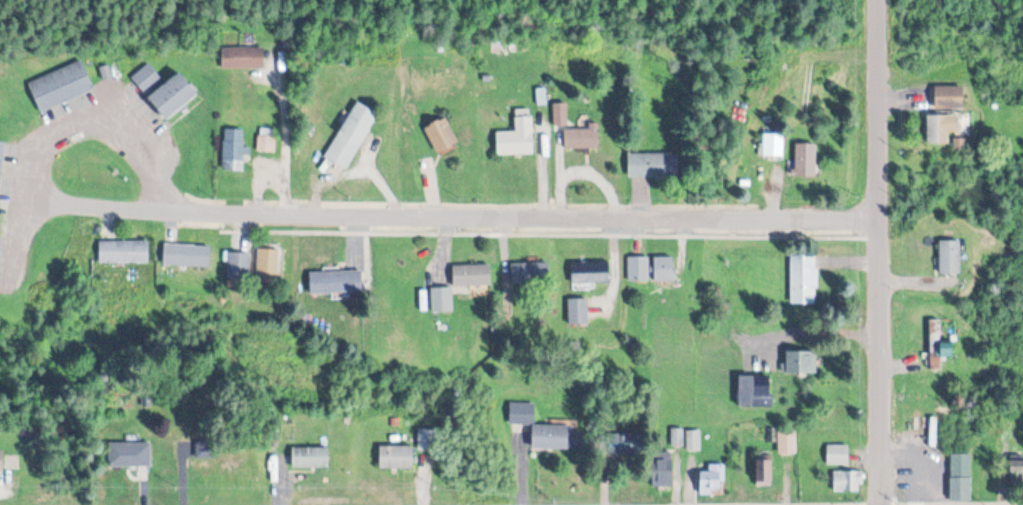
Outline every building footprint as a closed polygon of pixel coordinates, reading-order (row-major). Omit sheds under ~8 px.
[(263,47),(222,47),(222,67),(263,67),(263,47)] [(28,82),(39,112),(93,90),(81,61),(28,82)] [(158,76),(148,64),(131,78),(142,90),(158,76)] [(197,93),(178,71),(148,98),(166,119),(197,93)] [(963,86),(935,86),(935,109),(963,109),(963,86)] [(346,170),(379,114),(357,101),(324,157),(346,170)] [(533,154),(532,110),(515,110),(515,131),(496,132),(496,155),(533,154)] [(949,143),(949,115),(927,115),(927,143),(949,143)] [(423,130),(439,153),(458,141),(442,117),(423,130)] [(564,148),(598,148),(598,123),(588,124),(588,129),(564,130),(564,148)] [(223,170),(243,170),(243,128),(223,128),(223,170)] [(783,156),(783,135),(763,135),(763,156),(783,156)] [(258,150),(274,150),(274,138),(258,138),(258,150)] [(816,144),(795,144),(795,176),(816,176),(816,144)] [(670,153),(628,153),(628,176),(670,176),(670,153)] [(960,240),(939,240),(939,273),(960,273),(960,240)] [(148,241),(99,241),(99,262),(148,262),(148,241)] [(209,268),(210,246),(163,244),(162,265),(209,268)] [(257,250),(257,283),(279,283),(279,250),(257,250)] [(250,253),(227,253),(227,281),(250,281),(250,253)] [(790,303),(817,303),(817,254),(790,254),(790,303)] [(648,256),(628,256),(628,281),(648,281),(648,256)] [(653,280),(675,280),(675,256),(653,256),(653,280)] [(510,262),(510,283),(548,283),(548,262),(510,262)] [(609,282),(609,262),(571,262),(571,282),(609,282)] [(489,264),(453,264),(453,284),(489,284),(489,264)] [(362,293),(362,271),(310,271),(310,293),(362,293)] [(452,311),(452,287),(431,287),(431,311),(452,311)] [(587,298),(568,298),(568,323),(587,323),(587,298)] [(931,368),(940,368),(940,354),(951,353),(951,341),(940,341),(939,319),(930,319),(931,368)] [(816,373),(816,350),(798,350),(798,372),(816,373)] [(738,406),(771,406),(771,375),(738,375),(738,406)] [(510,422),(533,422),(533,403),(510,403),(510,422)] [(532,447),(565,447),(565,425),(532,425),(532,447)] [(796,453),(796,428),(777,428),(777,453),(796,453)] [(700,430),(688,430),(688,449),(700,449),(700,430)] [(604,431),(604,454),(642,454),(642,431),(604,431)] [(150,441),(109,441),(109,466),(150,466),(150,441)] [(848,443),(826,443),(826,465),(848,465),(848,443)] [(412,468),(412,445),(379,445),(379,468),(412,468)] [(291,467),(327,467),(327,447),(291,447),(291,467)] [(653,486),(672,486),(672,452),(653,452),(653,486)] [(756,485),(771,485),(771,455),(756,455),(756,485)] [(1010,459),(1010,474),(1022,474),(1022,459),(1010,459)] [(724,494),(723,464),(708,464),(708,470),(699,470),(700,495),(724,494)] [(834,491),(861,491),(861,470),(834,470),(834,491)] [(950,501),(971,501),(971,477),(950,477),(950,501)]
